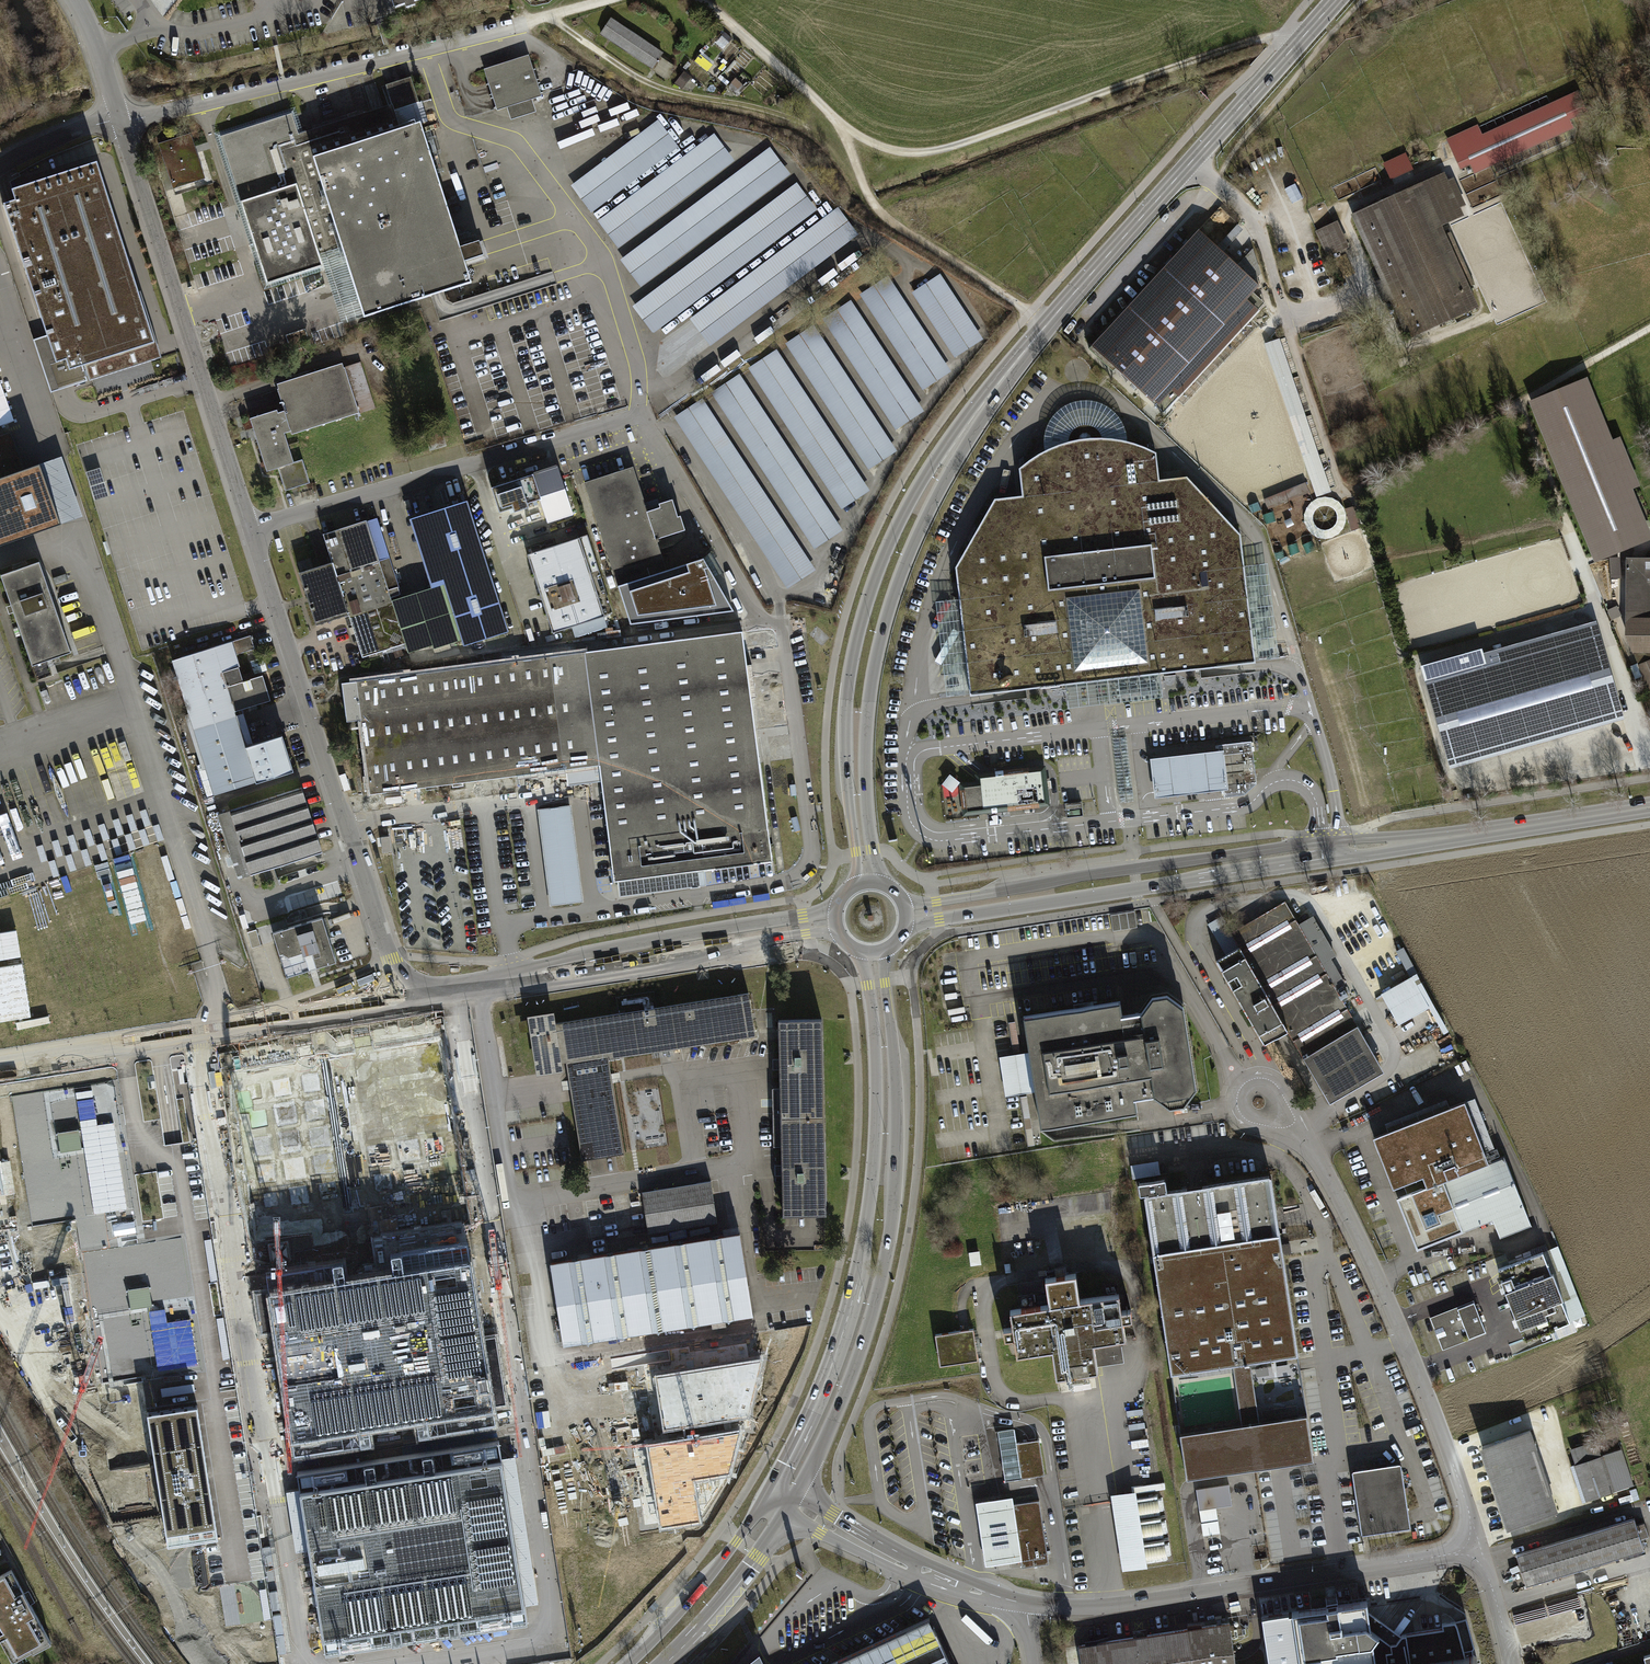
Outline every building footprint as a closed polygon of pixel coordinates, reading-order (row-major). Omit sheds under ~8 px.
[(395,8),(405,5),(406,9),(415,6),(414,2),(420,0),(392,0),(395,8)] [(610,18),(600,34),(653,70),(664,54),(610,18)] [(530,55),(484,69),(497,110),(507,107),(511,120),(537,112),(533,100),(543,97),(530,55)] [(386,85),(391,100),(304,133),(342,248),(365,317),(432,292),(444,288),(470,279),(464,261),(484,254),(479,241),(460,246),(421,122),(401,129),(395,109),(419,101),(411,77),(386,85)] [(1559,102),(1464,144),(1475,170),(1570,128),(1559,102)] [(291,113),(220,136),(269,283),(322,265),(319,256),(342,248),(304,133),(299,135),(291,113)] [(657,120),(571,186),(593,213),(679,147),(657,120)] [(154,146),(168,190),(206,178),(191,134),(154,146)] [(715,135),(599,221),(619,248),(735,162),(715,135)] [(770,148),(620,261),(639,287),(789,174),(770,148)] [(1392,180),(1415,170),(1408,153),(1385,163),(1392,180)] [(0,199),(0,204),(44,335),(33,339),(51,391),(118,369),(160,355),(93,155),(8,184),(12,195),(0,199)] [(1443,174),(1352,215),(1408,338),(1477,307),(1468,287),(1475,284),(1451,231),(1444,234),(1440,225),(1462,216),(1458,207),(1467,203),(1454,176),(1446,180),(1443,174)] [(817,211),(796,183),(634,306),(654,332),(817,211)] [(837,208),(690,319),(711,346),(857,235),(837,208)] [(1318,231),(1329,255),(1346,247),(1335,223),(1318,231)] [(1199,230),(1089,349),(1113,371),(1116,368),(1164,413),(1265,303),(1253,293),(1260,286),(1199,230)] [(447,299),(444,288),(432,292),(440,320),(557,283),(554,272),(454,302),(447,299)] [(940,275),(914,293),(956,356),(982,338),(940,275)] [(862,296),(924,389),(952,371),(890,278),(862,296)] [(823,319),(895,428),(923,410),(851,301),(823,319)] [(785,342),(870,471),(899,452),(814,323),(785,342)] [(292,345),(310,340),(308,331),(289,335),(292,345)] [(1267,344),(1317,493),(1326,489),(1276,341),(1267,344)] [(776,350),(750,368),(843,508),(869,490),(776,350)] [(285,491),(308,484),(300,459),(292,461),(282,430),(288,428),(290,435),(373,408),(358,362),(343,367),(341,362),(272,384),(280,410),(249,420),(266,471),(277,467),(285,491)] [(709,394),(813,549),(843,530),(739,374),(709,394)] [(1613,441),(1591,380),(1534,400),(1591,564),(1649,544),(1649,529),(1636,489),(1641,487),(1623,437),(1613,441)] [(702,399),(674,417),(788,587),(815,569),(702,399)] [(1160,673),(1256,662),(1256,660),(1244,566),(1240,534),(1188,477),(1159,480),(1156,452),(1139,445),(1127,441),(1125,429),(1121,420),(1113,411),(1103,405),(1093,402),(1080,401),(1066,406),(1056,413),(1047,425),(1045,436),(1044,451),(1033,457),(1019,468),(1022,495),(995,498),(955,567),(959,599),(970,693),(970,695),(1065,684),(1067,684),(1066,673),(1084,671),(1085,677),(1092,676),(1139,670),(1139,664),(1157,662),(1158,673),(1160,673)] [(61,524),(40,464),(24,470),(11,432),(0,436),(0,545),(61,524)] [(62,457),(40,464),(61,524),(82,516),(62,457)] [(526,503),(540,499),(547,524),(574,515),(558,465),(531,473),(532,476),(493,488),(500,512),(513,508),(514,512),(527,507),(526,503)] [(633,467),(584,483),(617,585),(667,569),(657,538),(684,529),(680,514),(677,516),(672,499),(658,503),(659,507),(647,510),(633,467)] [(1310,532),(1316,536),(1322,538),(1329,538),(1336,536),(1342,531),(1345,525),(1347,518),(1346,511),(1343,505),(1338,501),(1332,497),(1326,496),(1319,497),(1313,500),(1308,505),(1305,512),(1304,519),(1306,526),(1310,532)] [(468,502),(409,521),(429,585),(443,581),(464,645),(509,631),(468,502)] [(1353,529),(1363,527),(1357,506),(1347,508),(1353,529)] [(388,558),(376,518),(324,534),(333,563),(349,616),(362,657),(405,643),(392,601),(391,598),(400,595),(388,558)] [(585,536),(527,555),(551,631),(610,611),(585,536)] [(710,568),(703,557),(667,569),(617,585),(630,624),(734,609),(710,568)] [(1624,557),(1624,635),(1632,653),(1633,653),(1649,653),(1649,557),(1624,557)] [(1619,558),(1609,558),(1610,579),(1621,578),(1619,558)] [(38,563),(0,576),(33,666),(70,653),(38,563)] [(333,563),(299,573),(316,627),(349,616),(333,563)] [(1279,658),(1267,563),(1244,566),(1256,660),(1279,658)] [(439,586),(392,601),(405,643),(408,653),(433,645),(433,648),(457,640),(439,586)] [(959,599),(935,601),(947,696),(970,693),(959,599)] [(1616,605),(1605,611),(1610,621),(1621,616),(1616,605)] [(1482,648),(1421,665),(1423,672),(1450,768),(1625,717),(1596,620),(1483,653),(1482,648)] [(362,720),(371,794),(548,771),(550,781),(551,791),(601,785),(614,883),(617,882),(620,898),(706,886),(704,871),(772,862),(742,631),(342,683),(344,694),(347,722),(362,720)] [(172,660),(214,796),(292,771),(282,737),(246,748),(235,712),(270,701),(262,675),(245,681),(237,655),(255,650),(250,636),(172,660)] [(1633,653),(1637,664),(1649,660),(1649,653),(1633,653)] [(1637,665),(1649,697),(1649,660),(1637,664),(1637,665)] [(1067,684),(1065,684),(1068,708),(1163,697),(1160,673),(1158,673),(1157,662),(1139,664),(1139,670),(1092,676),(1085,677),(1084,671),(1066,673),(1067,684)] [(1134,800),(1127,737),(1112,738),(1120,802),(1134,800)] [(1223,785),(1228,785),(1256,781),(1251,741),(1218,745),(1219,751),(1223,785)] [(1228,789),(1228,785),(1223,785),(1219,751),(1150,759),(1155,798),(1228,789)] [(964,787),(967,810),(1044,801),(1041,771),(980,778),(981,785),(964,787)] [(955,793),(963,784),(953,775),(945,784),(955,793)] [(303,788),(217,815),(236,877),(322,850),(303,788)] [(1065,803),(1067,817),(1080,815),(1079,802),(1065,803)] [(570,806),(537,811),(549,907),(583,902),(570,806)] [(1239,947),(1216,961),(1264,1044),(1287,1031),(1330,1103),(1385,1072),(1336,988),(1350,980),(1313,916),(1299,925),(1285,901),(1231,932),(1239,947)] [(275,928),(290,975),(338,959),(323,913),(275,928)] [(1410,977),(1381,994),(1399,1025),(1430,1008),(1413,978),(1419,975),(1403,948),(1396,952),(1410,977)] [(557,1009),(528,1013),(533,1045),(538,1073),(568,1067),(567,1063),(608,1057),(723,1039),(725,1047),(779,1040),(779,1031),(758,1034),(752,990),(559,1022),(557,1009)] [(1187,1103),(1196,1086),(1184,1004),(1170,992),(1154,994),(1141,1012),(1123,1014),(1120,1002),(1023,1017),(1043,1128),(1137,1115),(1135,1099),(1157,1095),(1171,1105),(1187,1103)] [(826,1019),(780,1019),(781,1208),(827,1208),(826,1019)] [(608,1057),(567,1063),(568,1067),(583,1161),(624,1154),(608,1057)] [(1504,1156),(1488,1162),(1465,1101),(1373,1137),(1393,1188),(1403,1184),(1407,1194),(1397,1198),(1417,1249),(1493,1220),(1500,1237),(1531,1225),(1504,1156)] [(1130,1166),(1132,1180),(1160,1176),(1158,1162),(1130,1166)] [(1298,1354),(1272,1179),(1166,1195),(1165,1182),(1138,1186),(1140,1198),(1145,1197),(1171,1373),(1233,1364),(1250,1361),(1298,1354)] [(439,1181),(356,1191),(358,1211),(367,1210),(370,1230),(402,1226),(404,1238),(424,1236),(422,1221),(443,1218),(439,1181)] [(713,1181),(644,1193),(649,1233),(719,1221),(713,1181)] [(328,1223),(313,1225),(315,1238),(330,1236),(328,1223)] [(566,1343),(756,1312),(744,1230),(555,1260),(566,1343)] [(1543,1251),(1498,1269),(1503,1280),(1501,1280),(1519,1329),(1521,1328),(1525,1338),(1570,1321),(1562,1299),(1563,1299),(1553,1272),(1551,1273),(1543,1251)] [(470,1260),(267,1292),(290,1438),(493,1406),(470,1260)] [(1049,1305),(1011,1311),(1013,1327),(1004,1328),(1005,1338),(1015,1336),(1017,1353),(1055,1348),(1058,1374),(1097,1368),(1096,1363),(1122,1359),(1119,1339),(1126,1338),(1123,1321),(1133,1319),(1131,1310),(1122,1311),(1120,1294),(1080,1300),(1077,1274),(1045,1278),(1049,1305)] [(1023,1296),(1025,1306),(1035,1305),(1033,1295),(1023,1296)] [(1459,1305),(1427,1318),(1442,1352),(1488,1333),(1475,1303),(1461,1309),(1459,1305)] [(973,1330),(936,1336),(941,1367),(978,1360),(976,1345),(973,1330)] [(1307,1418),(1298,1354),(1250,1361),(1260,1425),(1307,1418)] [(1233,1364),(1242,1427),(1260,1425),(1250,1361),(1233,1364)] [(760,1362),(656,1378),(664,1430),(748,1417),(760,1362)] [(1171,1373),(1180,1437),(1242,1427),(1233,1364),(1171,1373)] [(196,1406),(146,1413),(166,1545),(216,1538),(196,1406)] [(1180,1437),(1186,1481),(1306,1463),(1313,1462),(1307,1418),(1260,1425),(1242,1427),(1180,1437)] [(1014,1428),(998,1431),(1005,1480),(1044,1475),(1039,1439),(1016,1443),(1014,1428)] [(1482,1446),(1498,1494),(1546,1478),(1530,1430),(1482,1446)] [(738,1433),(648,1448),(661,1529),(700,1523),(693,1480),(729,1474),(738,1433)] [(1596,1442),(1571,1450),(1576,1464),(1601,1456),(1596,1442)] [(498,1444),(297,1476),(325,1657),(526,1626),(498,1444)] [(1576,1464),(1571,1466),(1583,1502),(1634,1485),(1622,1449),(1601,1456),(1576,1464)] [(1402,1467),(1353,1474),(1362,1537),(1392,1533),(1411,1530),(1402,1467)] [(1557,1511),(1546,1478),(1498,1494),(1509,1527),(1557,1511)] [(1230,1484),(1196,1489),(1200,1511),(1204,1537),(1220,1534),(1216,1508),(1233,1505),(1230,1484)] [(1136,1491),(1112,1495),(1123,1571),(1148,1567),(1147,1562),(1167,1559),(1166,1555),(1170,1555),(1169,1544),(1165,1545),(1164,1541),(1145,1544),(1144,1539),(1164,1536),(1163,1533),(1167,1532),(1166,1522),(1162,1522),(1161,1518),(1141,1521),(1140,1517),(1160,1514),(1160,1511),(1164,1510),(1162,1499),(1158,1499),(1157,1496),(1138,1499),(1136,1491)] [(1012,1496),(976,1502),(985,1565),(1020,1560),(1012,1504),(1014,1504),(1012,1496)] [(1014,1504),(1012,1504),(1020,1560),(1022,1567),(1049,1563),(1039,1500),(1014,1504)] [(1637,1518),(1519,1554),(1528,1582),(1646,1546),(1637,1518)] [(0,1575),(0,1639),(13,1661),(32,1650),(34,1653),(52,1643),(25,1595),(10,1570),(0,1575)] [(1479,1655),(1475,1652),(1468,1622),(1457,1625),(1456,1623),(1444,1626),(1445,1630),(1407,1636),(1407,1634),(1403,1635),(1402,1637),(1370,1613),(1368,1600),(1339,1605),(1339,1603),(1333,1604),(1327,1605),(1328,1607),(1263,1617),(1270,1663),(1480,1663),(1479,1655)] [(929,1617),(829,1663),(951,1663),(929,1617)] [(1230,1620),(1140,1634),(1064,1645),(1067,1663),(1236,1663),(1230,1620)] [(759,1651),(743,1663),(765,1663),(759,1651)]
